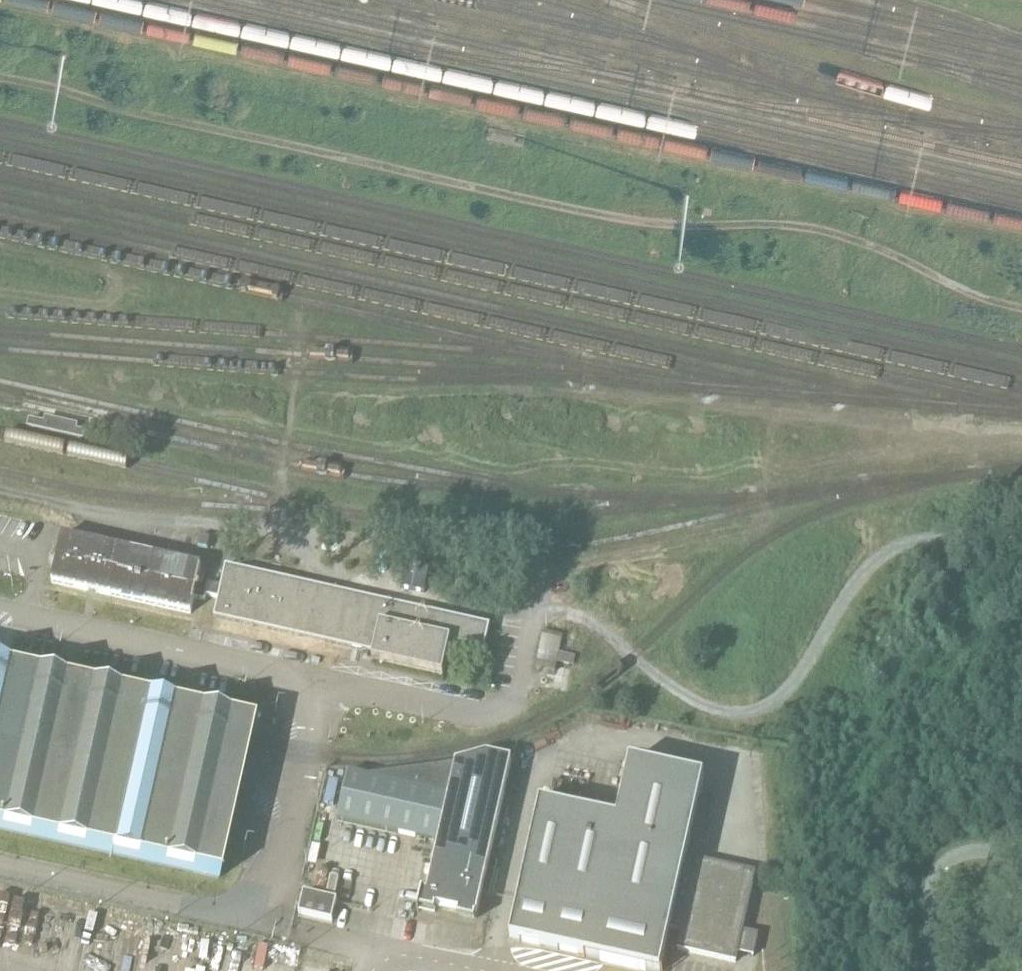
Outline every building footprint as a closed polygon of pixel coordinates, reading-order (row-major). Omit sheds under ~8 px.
[(29,420),(28,427),(31,427),(53,432),(82,439),(83,432),(75,430),(76,425),(45,418),(44,423),(35,421),(29,420)] [(205,595),(217,597),(220,586),(197,581),(200,567),(61,536),(51,582),(190,613),(193,597),(204,600),(205,595)] [(224,566),(220,586),(217,597),(213,618),(372,654),(371,660),(441,675),(449,642),(484,649),(489,624),(224,566)] [(556,666),(564,635),(544,629),(536,661),(556,666)] [(119,856),(215,877),(218,878),(220,866),(240,779),(244,759),(248,744),(248,741),(249,738),(250,734),(252,725),(236,721),(153,703),(0,668),(0,829),(119,856)] [(347,773),(337,820),(437,843),(426,894),(421,893),(418,904),(417,911),(418,912),(419,908),(434,911),(435,908),(457,913),(457,914),(475,918),(475,917),(476,917),(511,761),(485,755),(455,764),(454,767),(452,766),(367,777),(347,773)] [(509,940),(514,941),(649,970),(660,970),(669,928),(678,930),(680,930),(679,938),(676,949),(735,962),(738,949),(752,952),(751,956),(753,956),(757,934),(742,931),(754,877),(755,872),(686,857),(703,778),(629,761),(616,820),(539,803),(509,940)] [(331,922),(335,905),(336,902),(336,900),(303,893),(298,914),(331,922)]
